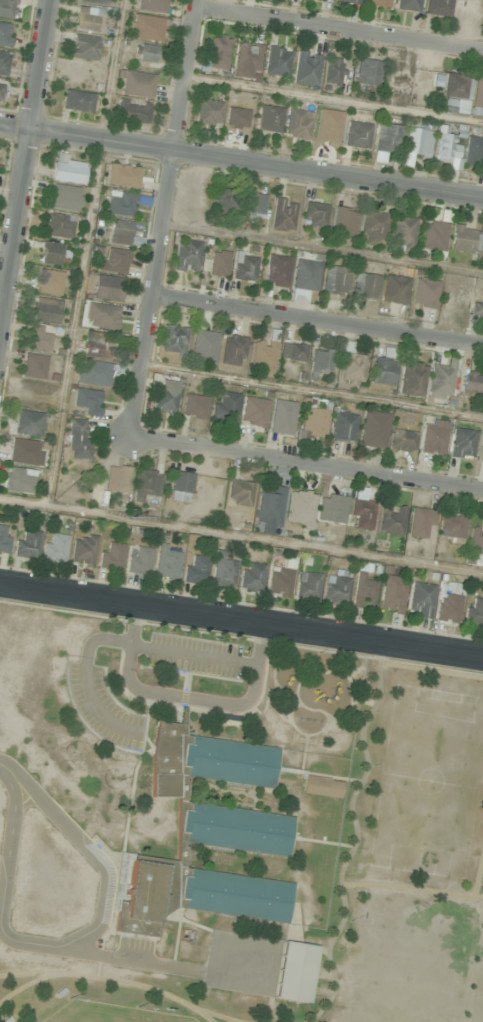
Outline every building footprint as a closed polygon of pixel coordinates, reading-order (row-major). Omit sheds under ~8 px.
[(13,20),(17,0),(0,0),(0,17),(13,20)] [(137,11),(166,14),(168,0),(138,0),(137,11)] [(366,5),(389,8),(390,0),(367,0),(366,5)] [(420,0),(397,0),(396,9),(418,12),(420,0)] [(450,17),(451,0),(426,0),(425,15),(450,17)] [(99,9),(77,7),(75,30),(97,32),(99,9)] [(164,19),(134,15),(131,38),(161,42),(164,19)] [(9,47),(12,25),(0,23),(0,46),(9,47)] [(225,71),(231,38),(214,34),(207,68),(225,71)] [(99,38),(73,36),(71,58),(97,60),(99,38)] [(261,44),(236,43),(234,76),(245,76),(245,69),(260,69),(261,44)] [(137,60),(156,63),(158,47),(140,44),(137,60)] [(288,77),(291,50),(267,47),(264,75),(288,77)] [(7,76),(8,52),(0,52),(0,75),(7,76)] [(321,55),(297,52),(293,83),(317,86),(321,55)] [(323,83),(340,86),(343,59),(326,57),(323,83)] [(377,87),(381,62),(358,58),(354,83),(377,87)] [(119,73),(119,97),(154,97),(154,73),(119,73)] [(444,98),(470,98),(470,75),(444,75),(444,98)] [(475,77),(471,115),(482,117),(482,78),(475,77)] [(63,109),(92,112),(94,94),(64,91),(63,109)] [(147,125),(150,107),(119,100),(115,118),(147,125)] [(223,102),(199,101),(197,124),(221,126),(223,102)] [(283,109),(260,105),(256,130),(279,134),(283,109)] [(310,111),(286,111),(286,139),(310,139),(310,111)] [(369,124),(346,123),(345,147),(369,148),(369,124)] [(400,126),(377,125),(376,152),(399,153),(400,126)] [(434,161),(457,163),(460,138),(448,137),(449,127),(438,126),(434,161)] [(432,132),(407,129),(404,154),(428,157),(432,132)] [(467,136),(464,164),(482,166),(482,138),(467,136)] [(66,161),(67,156),(55,154),(51,180),(83,184),(86,164),(66,161)] [(141,168),(109,164),(106,184),(138,189),(141,168)] [(78,211),(81,188),(52,185),(50,208),(78,211)] [(237,210),(237,190),(214,190),(214,210),(237,210)] [(137,194),(109,191),(107,213),(134,216),(137,194)] [(264,218),(265,194),(245,193),(244,217),(264,218)] [(297,202),(276,198),(270,229),(291,233),(297,202)] [(303,225),(325,227),(327,205),(305,203),(303,225)] [(351,239),(357,211),(336,206),(329,235),(351,239)] [(75,217),(48,213),(44,236),(71,240),(75,217)] [(386,244),(386,213),(362,213),(362,244),(386,244)] [(416,219),(394,217),(392,247),(413,249),(416,219)] [(448,224),(424,220),(420,248),(443,252),(448,224)] [(132,221),(110,221),(110,246),(140,246),(140,237),(132,237),(132,221)] [(476,227),(452,227),(451,252),(475,252),(476,227)] [(174,270),(197,273),(201,243),(178,240),(174,270)] [(59,266),(62,244),(43,242),(40,263),(59,266)] [(128,273),(127,249),(107,250),(107,260),(99,261),(99,274),(128,273)] [(258,257),(236,253),(232,279),(254,282),(258,257)] [(288,287),(290,257),(268,255),(267,286),(288,287)] [(319,262),(294,261),(293,289),(318,291),(319,262)] [(348,268),(324,268),(324,295),(348,295),(348,268)] [(60,296),(63,272),(40,270),(38,294),(60,296)] [(376,300),(379,276),(355,273),(352,296),(376,300)] [(405,305),(409,279),(386,275),(381,302),(405,305)] [(121,302),(124,279),(96,276),(94,299),(121,302)] [(411,306),(434,310),(440,281),(416,276),(411,306)] [(471,315),(482,318),(482,293),(480,293),(478,303),(474,302),(471,315)] [(58,325),(62,303),(34,297),(30,320),(58,325)] [(119,308),(88,303),(85,325),(116,330),(119,308)] [(161,350),(183,355),(188,329),(166,325),(161,350)] [(27,349),(49,352),(52,330),(30,327),(27,349)] [(214,363),(217,332),(194,330),(191,360),(214,363)] [(109,355),(106,332),(82,336),(85,359),(109,355)] [(243,367),(246,338),(224,335),(221,364),(243,367)] [(273,372),(277,343),(255,339),(250,369),(273,372)] [(367,358),(352,354),(355,344),(346,342),(337,380),(360,385),(367,358)] [(305,361),(305,344),(280,344),(280,361),(305,361)] [(398,350),(384,348),(382,357),(375,356),(371,383),(392,387),(398,350)] [(316,380),(318,371),(330,373),(334,353),(314,349),(308,378),(316,380)] [(47,357),(25,354),(21,377),(44,381),(47,357)] [(428,398),(450,400),(455,359),(447,358),(446,366),(432,365),(428,398)] [(108,387),(112,365),(82,361),(79,382),(108,387)] [(427,366),(403,361),(398,394),(421,398),(427,366)] [(464,372),(463,393),(482,393),(482,373),(464,372)] [(175,413),(178,389),(156,386),(153,411),(175,413)] [(82,415),(100,416),(102,391),(75,389),(73,408),(83,409),(82,415)] [(182,416),(206,419),(209,398),(186,394),(182,416)] [(212,421),(237,421),(237,394),(220,394),(220,401),(212,401),(212,421)] [(264,427),(268,401),(245,397),(240,423),(264,427)] [(269,433),(292,436),(297,403),(274,400),(269,433)] [(328,410),(303,407),(299,441),(307,442),(308,436),(325,438),(328,410)] [(359,445),(384,449),(390,415),(365,410),(359,445)] [(41,436),(42,412),(15,411),(14,435),(41,436)] [(356,415),(334,412),(330,440),(352,443),(356,415)] [(69,459),(88,459),(88,420),(69,420),(69,459)] [(419,452),(445,456),(449,423),(424,420),(419,452)] [(389,448),(413,453),(417,434),(393,429),(389,448)] [(472,460),(475,431),(453,429),(450,458),(472,460)] [(42,442),(11,438),(9,463),(39,467),(42,442)] [(133,469),(109,465),(105,491),(129,495),(133,469)] [(3,491),(31,494),(34,473),(6,469),(3,491)] [(163,473),(138,469),(133,502),(146,503),(147,496),(159,498),(163,473)] [(195,476),(174,470),(167,499),(188,504),(195,476)] [(226,504),(250,507),(253,483),(229,480),(226,504)] [(255,523),(280,526),(286,489),(271,486),(269,495),(259,493),(255,523)] [(316,494),(292,490),(286,526),(310,530),(316,494)] [(341,525),(346,497),(322,493),(317,520),(341,525)] [(374,501),(353,499),(349,527),(371,530),(374,501)] [(377,532),(401,537),(407,509),(383,505),(377,532)] [(409,537),(433,539),(435,510),(412,508),(409,537)] [(464,540),(465,514),(441,514),(440,539),(464,540)] [(9,554),(11,527),(0,526),(0,554),(9,554)] [(468,552),(482,555),(482,528),(482,529),(472,528),(468,552)] [(41,533),(23,530),(22,538),(17,538),(14,556),(36,560),(41,533)] [(64,564),(69,537),(48,533),(43,560),(64,564)] [(98,538),(76,534),(71,563),(92,567),(98,538)] [(103,542),(100,568),(121,570),(124,544),(103,542)] [(149,576),(153,549),(131,546),(126,572),(149,576)] [(181,550),(159,547),(155,576),(177,579),(181,550)] [(225,551),(216,550),(211,586),(233,589),(237,562),(224,560),(225,551)] [(185,565),(183,582),(205,585),(209,557),(192,555),(191,565),(185,565)] [(263,563),(242,563),(242,592),(263,592),(263,563)] [(368,579),(369,564),(357,563),(354,608),(363,609),(363,606),(375,607),(376,579),(368,579)] [(268,596),(290,598),(293,569),(270,567),(268,596)] [(323,600),(345,604),(351,574),(329,569),(323,600)] [(317,601),(322,576),(300,572),(295,597),(317,601)] [(401,614),(407,579),(385,575),(379,610),(401,614)] [(435,586),(413,582),(407,615),(430,619),(435,586)] [(456,624),(461,597),(441,593),(436,621),(456,624)] [(466,599),(466,626),(482,626),(482,599),(466,599)] [(288,856),(292,817),(183,804),(186,779),(273,788),(278,748),(183,737),(186,711),(180,710),(179,724),(157,722),(149,796),(180,799),(175,843),(288,856)] [(302,792),(339,799),(342,781),(305,775),(302,792)] [(292,884),(183,869),(184,862),(121,854),(111,932),(156,938),(160,908),(287,924),(292,884)] [(317,947),(282,941),(273,999),(308,1004),(317,947)]
